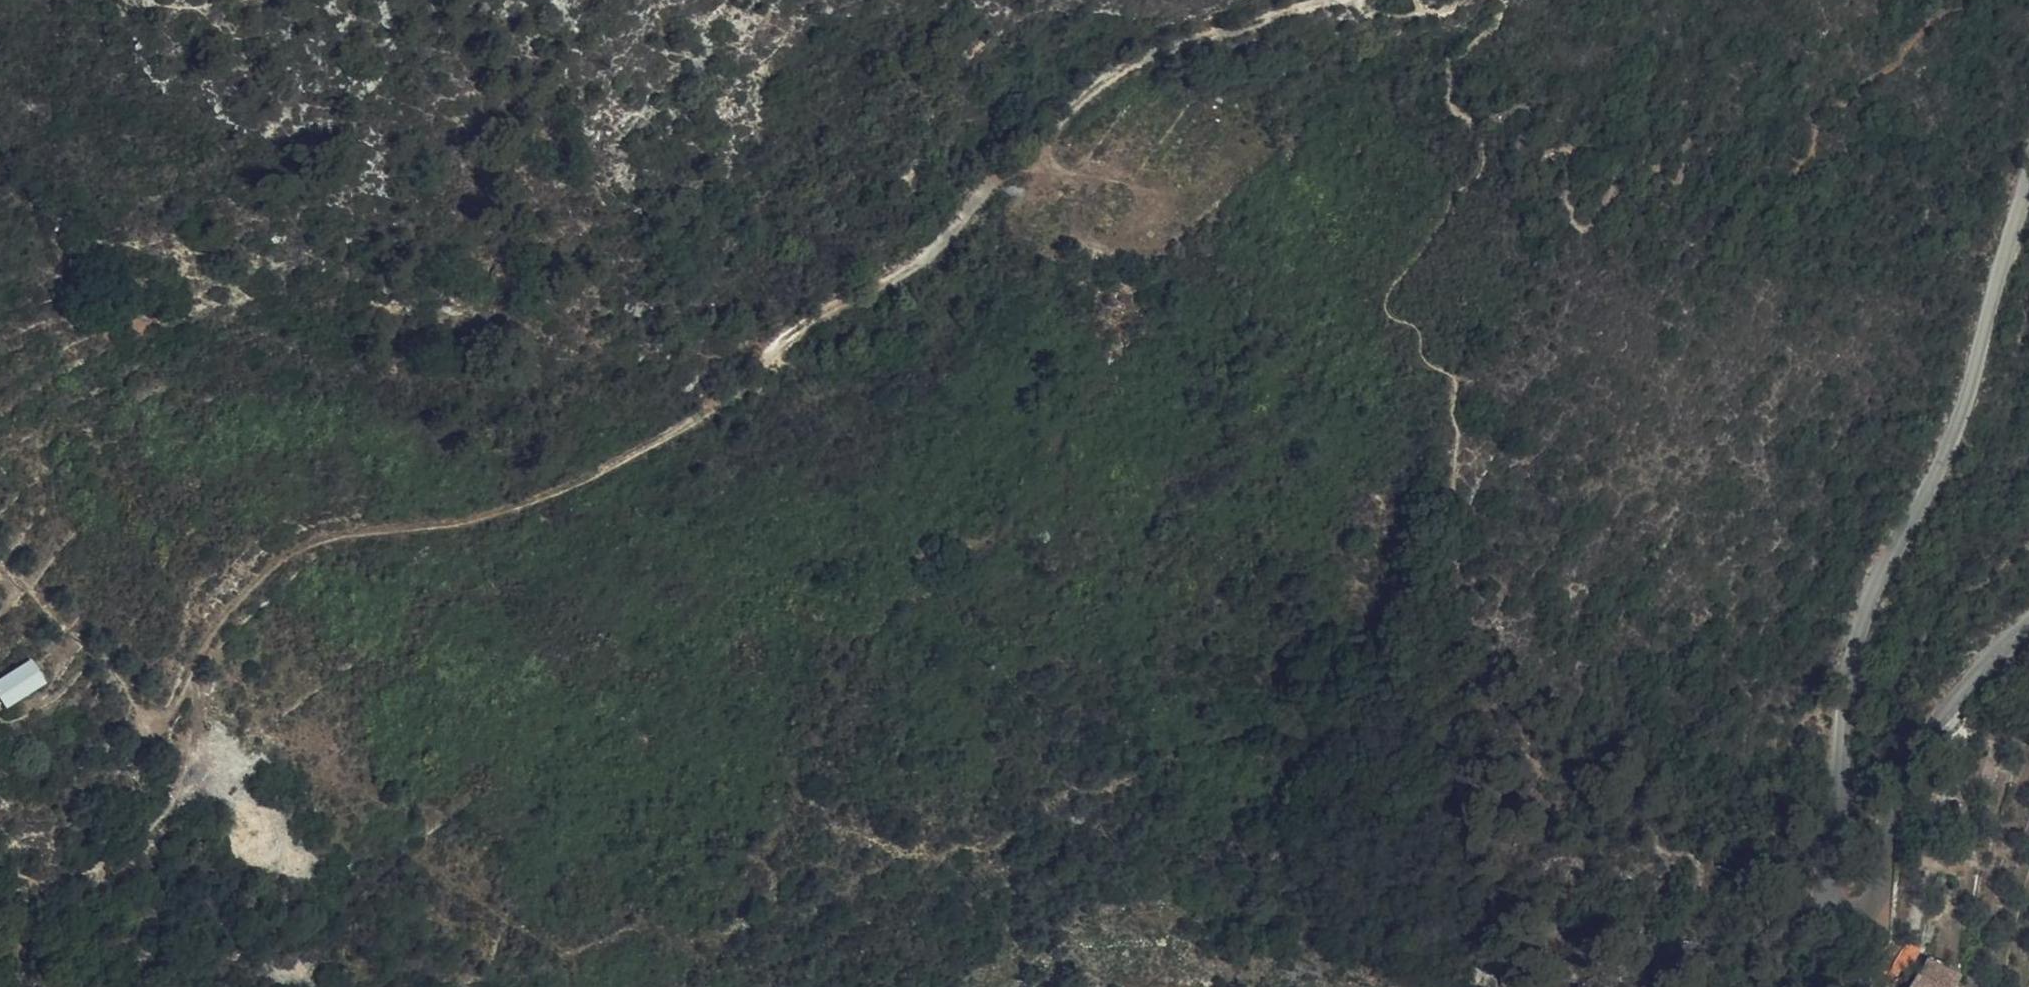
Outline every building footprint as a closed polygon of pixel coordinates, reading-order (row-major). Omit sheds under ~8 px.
[(7,709),(48,683),(32,658),(0,678),(0,698),(7,709)] [(1961,978),(1930,960),(1921,974),(1920,973),(1912,986),(1957,986),(1961,978)]
